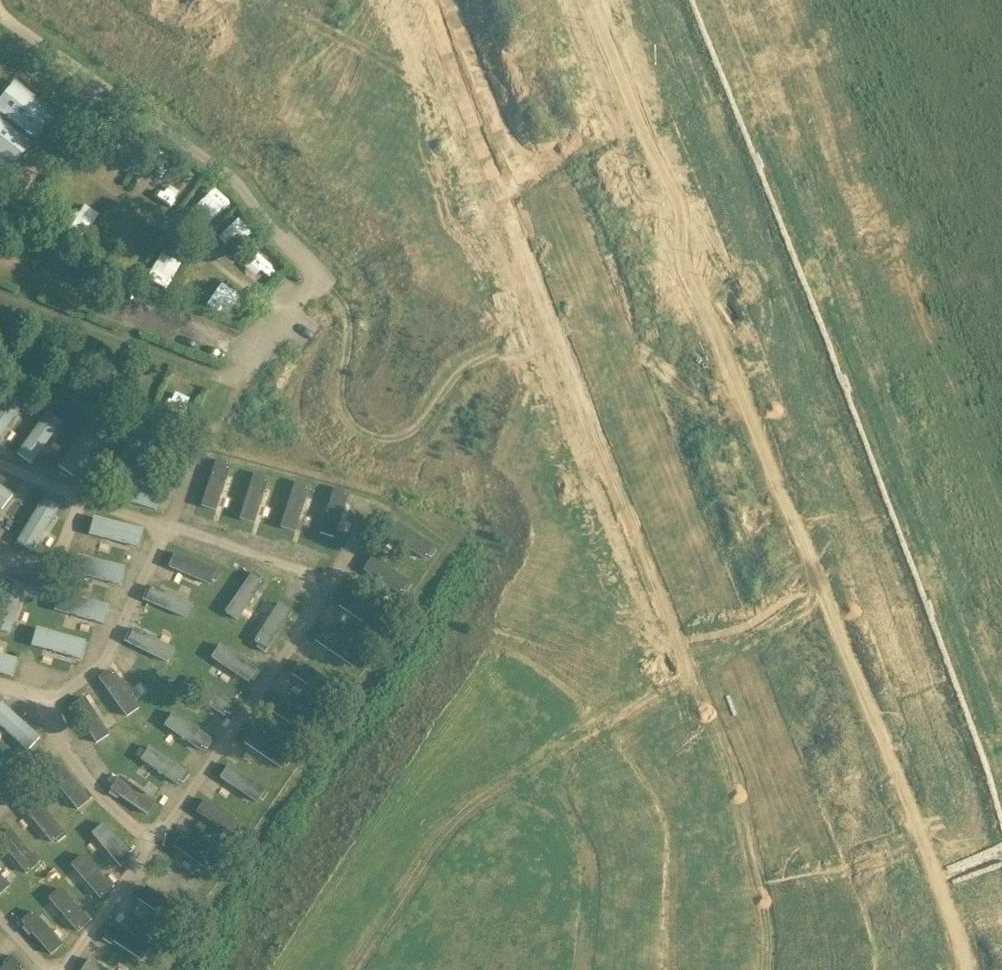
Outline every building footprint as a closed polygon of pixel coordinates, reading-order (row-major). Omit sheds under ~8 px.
[(11,170),(56,113),(15,80),(0,98),(0,162),(11,170)] [(226,228),(235,239),(248,229),(240,218),(226,228)] [(23,404),(8,392),(0,403),(0,435),(23,404)] [(15,451),(30,463),(61,422),(46,410),(15,451)] [(56,465),(71,476),(103,435),(87,423),(56,465)] [(172,469),(177,451),(126,438),(122,456),(172,469)] [(215,458),(200,504),(214,509),(228,466),(224,465),(225,461),(215,458)] [(253,471),(238,517),(252,522),(266,479),(262,478),(263,474),(253,471)] [(155,509),(160,491),(110,478),(105,496),(155,509)] [(294,480),(279,526),(294,530),(307,488),(303,487),(304,483),(294,480)] [(11,494),(0,485),(0,509),(11,494)] [(333,486),(318,532),(333,536),(347,494),(343,493),(344,489),(333,486)] [(15,541),(32,550),(58,505),(41,496),(15,541)] [(137,547),(142,528),(92,515),(87,533),(137,547)] [(437,547),(396,521),(387,534),(425,558),(428,554),(431,556),(437,547)] [(219,570),(174,550),(167,565),(209,583),(210,579),(214,581),(219,570)] [(119,584),(124,566),(73,553),(68,571),(119,584)] [(411,583),(371,555),(362,568),(399,593),(401,590),(404,592),(411,583)] [(251,570),(224,611),(237,620),(262,583),(259,580),(262,577),(251,570)] [(5,577),(0,593),(0,630),(9,632),(23,583),(5,577)] [(140,599),(186,617),(192,602),(150,585),(148,589),(144,587),(140,599)] [(103,623),(108,604),(58,591),(53,610),(103,623)] [(386,619),(347,591),(338,604),(374,630),(377,626),(380,628),(386,619)] [(264,651),(291,611),(278,602),(253,639),(257,642),(255,645),(264,651)] [(79,659),(84,640),(34,626),(29,645),(79,659)] [(122,640),(167,661),(173,647),(133,627),(131,631),(127,629),(122,640)] [(362,653),(322,627),(313,639),(350,664),(353,660),(356,662),(362,653)] [(260,670),(219,643),(210,656),(248,681),(250,677),(253,679),(260,670)] [(16,658),(0,653),(0,673),(11,676),(16,658)] [(339,686),(299,659),(290,672),(327,697),(330,693),(333,695),(339,686)] [(97,676),(126,716),(139,707),(113,670),(110,673),(107,669),(97,676)] [(236,705),(196,678),(187,691),(224,716),(227,712),(230,714),(236,705)] [(315,721),(274,695),(266,708),(303,732),(306,728),(309,731),(315,721)] [(107,734),(82,696),(69,705),(70,706),(67,708),(73,717),(76,715),(95,743),(107,734)] [(39,737),(1,702),(0,703),(0,727),(26,751),(39,737)] [(212,738),(171,711),(163,724),(200,749),(202,745),(206,747),(212,738)] [(291,755),(251,729),(242,742),(279,766),(282,763),(285,765),(291,755)] [(189,772),(148,746),(140,759),(177,783),(179,779),(183,781),(189,772)] [(14,770),(0,757),(0,783),(1,784),(14,770)] [(82,791),(60,763),(47,773),(76,809),(92,797),(85,789),(82,791)] [(268,790),(227,764),(219,777),(256,801),(258,797),(262,800),(268,790)] [(155,801),(118,775),(108,788),(109,789),(108,791),(116,797),(118,794),(146,813),(155,801)] [(65,835),(34,798),(22,808),(50,842),(54,839),(56,842),(65,835)] [(244,825),(203,798),(195,811),(232,836),(235,832),(238,834),(244,825)] [(121,844),(102,822),(90,832),(120,866),(131,857),(128,853),(131,850),(124,842),(121,844)] [(8,826),(0,832),(0,842),(24,873),(39,861),(33,852),(30,855),(8,826)] [(221,859),(180,833),(172,846),(209,870),(211,866),(215,869),(221,859)] [(104,880),(81,853),(69,863),(99,899),(114,886),(107,878),(104,880)] [(8,885),(0,876),(0,892),(8,885)] [(82,913),(59,886),(47,896),(77,932),(92,919),(85,911),(82,913)] [(184,912),(144,886),(135,899),(173,923),(175,919),(178,922),(184,912)] [(30,932),(50,954),(61,944),(31,910),(20,920),(23,924),(20,927),(27,935),(30,932)] [(112,941),(141,960),(150,947),(111,921),(101,938),(110,944),(112,941)] [(0,968),(0,969),(21,969),(22,969),(9,955),(1,962),(4,965),(0,968)] [(88,957),(80,969),(107,969),(88,957)]
